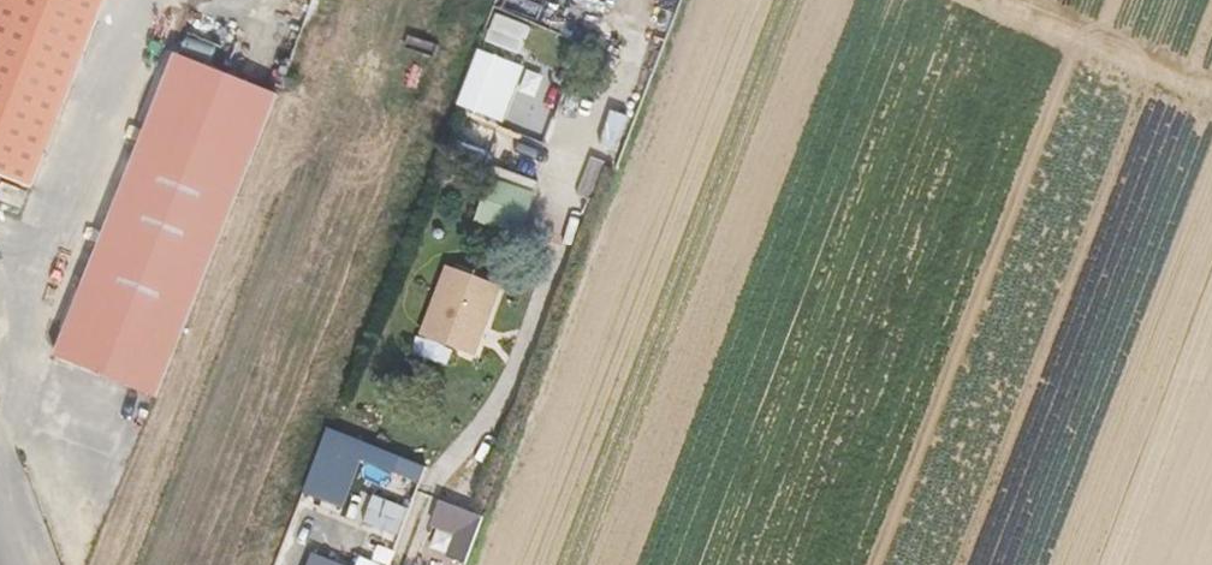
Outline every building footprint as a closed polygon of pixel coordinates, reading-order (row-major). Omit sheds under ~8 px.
[(0,7),(0,175),(32,188),(107,0),(3,0),(0,7)] [(289,92),(188,52),(66,354),(168,395),(289,92)] [(495,167),(477,220),(519,235),(538,182),(495,167)] [(482,277),(442,261),(416,331),(455,345),(482,277)] [(489,280),(482,277),(455,345),(464,347),(489,280)] [(345,493),(371,501),(365,522),(402,533),(422,466),(358,447),(345,493)] [(445,555),(467,563),(485,514),(441,498),(431,525),(453,533),(445,555)]
